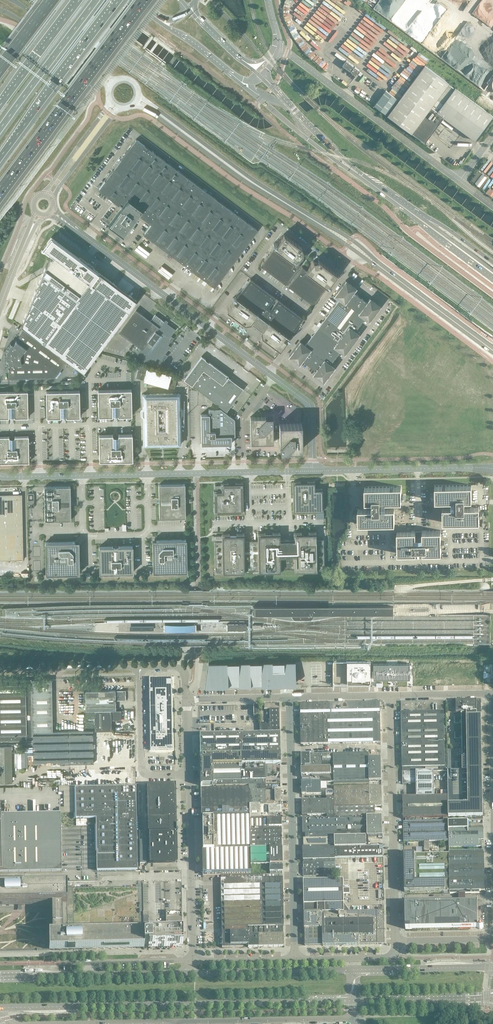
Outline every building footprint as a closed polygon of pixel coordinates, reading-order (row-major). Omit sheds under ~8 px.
[(343,44),(340,49),(346,53),(349,48),(343,44)] [(354,65),(346,60),(343,65),(350,70),(354,65)] [(432,107),(449,84),(449,83),(425,65),(388,115),(402,126),(403,126),(408,130),(412,133),(414,130),(415,129),(432,107)] [(455,87),(455,88),(449,84),(432,107),(438,111),(437,112),(444,117),(475,140),(479,135),(491,119),(492,118),(492,117),(492,116),(491,114),(455,87)] [(398,99),(386,90),(374,106),(386,115),(398,99)] [(442,119),(444,117),(437,112),(438,111),(432,107),(415,129),(412,133),(413,133),(425,142),(429,138),(432,133),(433,131),(436,128),(437,126),(438,126),(439,125),(438,125),(440,123),(442,119)] [(219,201),(203,189),(187,177),(136,139),(130,146),(141,154),(134,164),(144,172),(127,195),(137,203),(156,217),(151,224),(143,234),(144,234),(154,242),(159,245),(164,249),(173,257),(176,259),(219,201)] [(127,195),(144,172),(134,164),(141,154),(130,146),(98,190),(110,198),(119,205),(122,207),(108,224),(123,235),(125,232),(126,232),(127,232),(127,231),(127,230),(138,214),(132,210),(137,203),(127,195)] [(480,170),(473,179),(480,185),(487,176),(480,170)] [(220,239),(211,232),(229,208),(219,201),(176,259),(177,260),(183,264),(185,265),(186,266),(195,273),(220,239)] [(156,217),(137,203),(132,210),(138,214),(141,217),(151,224),(156,217)] [(254,234),(258,230),(229,208),(211,232),(220,239),(195,273),(203,279),(205,281),(208,283),(215,287),(217,284),(254,234)] [(295,261),(302,253),(302,252),(301,250),(301,248),(302,248),(301,247),(284,234),(276,244),(275,245),(273,247),(269,253),(265,259),(260,265),(277,278),(286,284),(300,265),(295,261)] [(51,253),(45,248),(53,238),(79,258),(51,236),(47,242),(49,243),(45,248),(51,253)] [(53,238),(45,248),(51,253),(51,254),(48,260),(45,267),(23,320),(23,321),(21,325),(83,371),(136,300),(132,297),(129,294),(121,305),(118,302),(115,300),(112,298),(109,296),(117,285),(112,282),(112,281),(109,279),(106,278),(104,276),(101,274),(98,272),(96,270),(93,268),(87,263),(79,258),(53,238)] [(329,283),(336,273),(319,260),(318,260),(316,261),(314,261),(313,261),(306,270),(302,266),(288,285),(297,292),(311,302),(313,304),(318,298),(322,293),(328,285),(329,283)] [(261,317),(275,297),(269,293),(250,279),(227,309),(245,323),(245,322),(249,322),(250,322),(251,321),(257,313),(261,317)] [(355,287),(350,283),(348,282),(346,281),(346,280),(337,291),(335,295),(337,297),(339,298),(344,302),(353,291),(355,287)] [(117,285),(109,296),(112,298),(115,300),(118,302),(121,305),(129,294),(117,285)] [(358,313),(367,302),(361,298),(360,296),(358,295),(353,291),(344,302),(358,313)] [(278,299),(275,297),(261,317),(263,318),(278,299)] [(365,317),(358,313),(344,302),(339,298),(336,303),(334,305),(332,308),(358,326),(365,317)] [(368,320),(373,315),(375,311),(380,305),(370,298),(367,301),(367,302),(358,313),(365,317),(365,318),(368,320)] [(289,336),(303,318),(285,305),(278,299),(263,318),(268,321),(262,329),(261,330),(261,331),(262,335),(262,336),(280,349),(287,339),(288,337),(289,336)] [(358,326),(332,308),(331,310),(329,312),(327,315),(325,317),(351,336),(355,331),(358,326)] [(141,349),(142,348),(120,332),(136,311),(141,314),(150,321),(150,320),(136,309),(119,332),(141,349)] [(168,344),(173,337),(173,338),(170,336),(171,335),(176,329),(175,329),(175,330),(166,323),(167,323),(167,322),(166,321),(165,320),(165,321),(164,321),(155,315),(155,314),(150,320),(150,321),(141,314),(136,311),(120,332),(142,348),(141,349),(138,352),(137,354),(154,367),(157,365),(157,364),(159,366),(159,367),(159,366),(168,355),(167,355),(165,354),(165,353),(170,346),(170,347),(168,345),(168,344)] [(257,313),(251,321),(256,325),(262,329),(268,321),(263,318),(261,317),(257,313)] [(351,336),(325,317),(324,319),(322,322),(318,326),(344,345),(347,340),(351,336)] [(344,345),(318,326),(313,333),(312,335),(337,354),(340,350),(344,345)] [(8,354),(8,359),(8,364),(10,364),(10,368),(8,368),(8,369),(9,373),(9,378),(55,377),(63,366),(64,365),(67,360),(24,329),(20,335),(18,337),(19,338),(17,341),(16,340),(13,344),(10,348),(9,351),(8,354)] [(351,343),(352,343),(354,339),(358,334),(355,331),(351,336),(347,340),(351,343)] [(337,354),(312,335),(310,338),(308,340),(305,345),(310,349),(324,359),(330,364),(337,354)] [(344,353),(348,348),(351,344),(351,343),(347,340),(344,345),(340,350),(341,351),(344,353)] [(289,356),(290,356),(291,358),(293,359),(299,363),(300,361),(301,360),(302,359),(310,349),(305,345),(300,341),(289,356)] [(4,359),(8,359),(8,354),(9,351),(10,348),(13,344),(10,342),(4,350),(4,359)] [(302,359),(307,363),(309,365),(310,366),(316,370),(324,359),(310,349),(302,359)] [(228,377),(228,376),(209,362),(207,360),(205,359),(201,356),(184,379),(189,383),(226,411),(230,406),(231,404),(232,403),(238,395),(243,388),(241,387),(239,385),(236,383),(233,381),(231,379),(229,378),(228,377)] [(323,381),(327,376),(330,372),(334,367),(330,364),(324,359),(316,370),(315,371),(313,374),(323,381)] [(168,383),(170,374),(147,368),(146,368),(139,366),(136,378),(143,379),(144,379),(144,380),(167,386),(168,386),(174,388),(176,381),(170,379),(169,383),(168,383)] [(231,378),(231,379),(233,381),(236,383),(239,385),(241,387),(242,386),(231,378)] [(132,415),(131,389),(98,390),(98,393),(98,395),(98,400),(98,416),(112,415),(112,414),(114,414),(114,415),(115,415),(116,415),(116,414),(118,414),(118,415),(132,415)] [(80,416),(79,400),(79,396),(79,390),(70,390),(62,390),(46,391),(46,392),(46,393),(46,396),(46,417),(60,416),(60,415),(62,415),(62,416),(63,416),(64,416),(64,415),(66,415),(66,416),(80,416)] [(28,396),(27,394),(27,391),(0,392),(0,418),(9,417),(9,416),(10,416),(10,417),(11,417),(12,417),(12,416),(14,416),(14,417),(28,417),(28,396)] [(180,444),(180,437),(180,436),(180,430),(180,429),(180,422),(180,415),(178,415),(178,408),(180,408),(179,408),(180,408),(179,408),(179,394),(179,393),(165,393),(164,393),(158,394),(158,393),(157,393),(157,394),(143,394),(143,408),(143,409),(145,409),(145,412),(145,415),(143,415),(143,423),(144,437),(144,438),(144,444),(144,445),(159,444),(159,443),(160,443),(161,443),(161,444),(162,444),(163,444),(163,443),(164,443),(165,443),(165,444),(165,445),(166,445),(166,444),(173,444),(180,444)] [(235,435),(234,419),(220,408),(208,408),(208,414),(201,414),(201,428),(201,441),(201,443),(201,444),(202,444),(205,442),(206,442),(209,443),(209,444),(230,443),(231,443),(231,436),(233,436),(235,435)] [(237,419),(243,411),(241,409),(235,417),(235,418),(236,418),(237,419)] [(273,442),(273,435),(273,431),(273,423),(272,423),(272,416),(265,417),(265,416),(253,417),(250,417),(251,443),(273,442)] [(279,423),(279,431),(279,435),(279,442),(280,442),(280,449),(287,449),(302,449),(301,423),(298,423),(279,423)] [(133,460),(132,434),(118,434),(118,435),(116,435),(116,434),(115,434),(115,435),(114,435),(114,436),(113,436),(113,434),(99,434),(99,456),(99,458),(99,461),(133,460)] [(28,436),(14,436),(14,437),(13,438),(13,437),(12,437),(12,436),(11,436),(11,437),(11,438),(9,438),(9,436),(0,436),(0,463),(29,462),(29,459),(29,456),(28,436)] [(323,498),(322,489),(322,488),(315,488),(315,482),(315,481),(314,481),(307,481),(307,483),(305,483),(305,482),(304,482),(303,482),(303,483),(300,483),(300,482),(293,482),(293,500),(293,511),(294,511),(322,511),(323,511),(323,510),(323,501),(321,501),(321,498),(323,498)] [(243,501),(243,483),(242,483),(235,483),(235,484),(233,484),(232,483),(231,483),(231,484),(231,485),(228,485),(228,483),(221,483),(221,484),(221,485),(215,485),(215,491),(214,491),(213,491),(214,501),(215,501),(215,503),(214,503),(214,512),(214,513),(215,513),(243,512),(244,512),(243,501)] [(185,503),(185,501),(185,497),(185,484),(159,484),(159,498),(159,499),(159,501),(159,503),(159,504),(159,518),(177,517),(179,517),(180,517),(181,517),(183,517),(185,517),(185,503)] [(465,506),(465,503),(469,503),(469,500),(472,500),(471,485),(435,485),(435,501),(448,500),(448,507),(442,507),(443,522),(479,521),(479,506),(465,506)] [(71,506),(70,500),(70,486),(69,486),(45,487),(44,487),(44,489),(44,492),(44,501),(45,520),(48,520),(71,520),(71,506)] [(389,508),(389,501),(401,501),(401,486),(365,487),(365,502),(369,502),(369,504),(372,504),(372,508),(358,509),(358,524),(395,523),(394,508),(389,508)] [(22,494),(21,494),(20,494),(0,494),(0,560),(16,560),(20,559),(23,559),(22,494)] [(441,552),(441,540),(441,530),(422,530),(422,532),(416,532),(416,530),(397,531),(397,553),(416,553),(416,552),(419,552),(419,549),(422,549),(422,553),(441,552)] [(324,569),(323,539),(320,539),(316,539),(316,533),(316,532),(315,532),(308,532),(308,534),(306,534),(306,533),(305,533),(305,532),(304,533),(304,534),(301,534),(301,532),(294,532),(294,533),(294,540),(291,540),(287,540),(288,569),(294,569),(294,570),(294,571),(295,571),(304,571),(304,569),(307,569),(307,571),(316,570),(317,570),(317,569),(324,569)] [(252,570),(251,540),(244,541),(244,534),(243,534),(243,533),(236,534),(236,535),(234,535),(234,534),(233,534),(232,534),(232,535),(229,535),(229,534),(222,534),(222,535),(222,541),(215,541),(215,571),(222,571),(222,572),(223,572),(232,572),(232,571),(235,571),(235,572),(244,572),(245,572),(245,571),(245,570),(252,570)] [(288,569),(287,540),(280,540),(280,533),(279,533),(272,533),(272,534),(270,534),(269,533),(268,533),(268,534),(265,534),(265,533),(258,533),(258,534),(258,540),(251,540),(252,570),(258,570),(258,571),(259,571),(259,572),(268,571),(268,570),(271,570),(271,571),(280,571),(281,571),(281,570),(288,569)] [(157,540),(156,541),(155,542),(153,544),(152,544),(153,563),(153,564),(153,565),(153,566),(153,568),(153,572),(177,571),(179,571),(186,571),(186,539),(183,539),(181,539),(180,539),(179,539),(157,540)] [(78,545),(76,543),(75,542),(74,541),(53,542),(50,542),(47,542),(45,542),(46,574),(53,574),(55,573),(56,573),(79,573),(79,571),(79,569),(79,567),(79,566),(79,564),(79,546),(78,545)] [(133,563),(132,546),(119,546),(117,546),(116,546),(114,546),(112,546),(99,546),(99,564),(99,565),(99,566),(99,567),(99,569),(99,573),(116,572),(117,572),(133,572),(133,568),(133,566),(133,564),(133,563)] [(394,606),(253,606),(253,610),(253,614),(290,614),(293,618),(293,619),(294,619),(295,620),(310,620),(311,619),(312,619),(312,618),(315,614),(394,614),(394,610),(394,606)] [(287,685),(287,662),(284,662),(208,663),(207,671),(210,671),(210,684),(216,684),(216,686),(241,685),(241,686),(248,686),(248,685),(269,685),(287,685)] [(350,667),(346,667),(346,684),(368,684),(368,662),(350,662),(350,667)] [(410,662),(374,662),(374,677),(410,677),(410,662)] [(31,679),(0,679),(0,704),(32,703),(31,679)] [(53,731),(51,679),(31,679),(32,703),(32,732),(53,731)] [(175,752),(174,679),(148,679),(149,752),(175,752)] [(115,710),(115,700),(125,700),(125,690),(115,690),(85,691),(86,710),(94,710),(115,710)] [(483,817),(481,701),(477,701),(476,700),(456,701),(456,712),(456,713),(461,713),(461,727),(462,770),(451,771),(451,780),(448,780),(448,771),(448,797),(448,818),(468,818),(483,817)] [(447,771),(446,727),(446,701),(440,701),(401,702),(402,767),(402,772),(434,771),(447,771)] [(381,743),(380,702),(300,704),(301,744),(381,743)] [(32,703),(0,704),(0,741),(32,740),(32,732),(32,703)] [(279,734),(279,704),(264,704),(264,709),(269,709),(269,724),(259,724),(260,735),(279,734)] [(112,720),(121,720),(121,710),(115,710),(94,710),(95,730),(112,730),(112,720)] [(93,751),(93,730),(92,730),(85,731),(53,731),(32,732),(32,740),(32,744),(33,764),(69,763),(94,763),(93,756),(95,756),(95,758),(97,758),(97,751),(93,751)] [(280,764),(280,754),(280,753),(279,735),(279,734),(260,735),(228,735),(215,735),(199,736),(200,753),(200,756),(200,761),(200,786),(202,786),(202,785),(212,785),(212,786),(248,785),(257,785),(266,784),(265,764),(280,764)] [(11,746),(0,746),(0,783),(12,783),(11,746)] [(381,781),(381,758),(369,759),(369,752),(333,753),(333,765),(333,777),(333,782),(333,784),(369,783),(369,781),(381,781)] [(333,765),(333,753),(301,754),(302,766),(333,765)] [(333,777),(333,765),(302,766),(302,768),(301,769),(301,775),(302,775),(302,778),(333,777)] [(434,797),(434,771),(402,772),(402,786),(416,785),(416,797),(434,797)] [(321,794),(321,782),(333,782),(333,777),(302,778),(302,781),(301,781),(302,794),(306,794),(321,794)] [(281,802),(281,790),(272,790),(271,784),(266,784),(257,785),(257,790),(265,789),(265,790),(265,804),(281,804),(281,802)] [(265,804),(265,790),(265,789),(257,790),(257,785),(248,785),(248,787),(249,805),(265,804)] [(74,807),(73,786),(63,786),(64,807),(74,807)] [(382,806),(381,786),(334,786),(334,789),(334,797),(334,807),(334,817),(375,816),(375,806),(382,806)] [(137,870),(136,787),(75,788),(76,818),(96,818),(97,871),(137,870)] [(249,805),(248,787),(200,788),(201,808),(201,816),(203,816),(249,815),(249,805)] [(334,797),(334,789),(326,789),(326,797),(334,797)] [(448,797),(434,797),(416,797),(403,797),(403,819),(416,819),(428,818),(443,818),(448,818),(448,797)] [(327,815),(327,800),(302,800),(302,815),(327,815)] [(281,814),(281,807),(281,804),(265,804),(249,805),(249,815),(249,817),(281,817),(281,814)] [(61,832),(61,813),(54,813),(54,821),(4,821),(4,814),(0,814),(0,873),(62,871),(61,832)] [(250,850),(250,848),(249,830),(249,817),(249,815),(203,816),(203,818),(202,818),(202,851),(250,850)] [(382,836),(382,819),(382,816),(375,816),(334,817),(302,818),(303,833),(303,838),(318,837),(334,837),(335,846),(335,847),(365,847),(365,837),(368,837),(368,836),(382,836)] [(281,827),(281,819),(281,817),(249,817),(249,830),(256,830),(281,829),(281,827)] [(449,841),(448,829),(448,821),(443,821),(428,821),(416,821),(404,822),(404,825),(403,825),(404,842),(424,841),(438,841),(449,841)] [(484,840),(484,828),(468,829),(468,821),(448,821),(448,829),(449,841),(449,847),(482,846),(482,840),(484,840)] [(281,829),(256,830),(256,848),(282,847),(281,829)] [(177,831),(176,831),(176,830),(149,831),(149,863),(170,862),(173,862),(177,858),(177,855),(177,831)] [(335,846),(334,837),(318,837),(303,838),(303,847),(335,846)] [(438,854),(438,841),(424,841),(424,854),(438,854)] [(335,858),(335,847),(335,846),(303,847),(303,859),(303,862),(335,862),(335,858)] [(383,857),(383,846),(365,847),(335,847),(335,858),(383,857)] [(282,863),(282,847),(256,848),(250,848),(250,850),(250,864),(270,863),(282,863)] [(250,875),(250,864),(250,850),(202,851),(202,873),(203,873),(203,876),(221,875),(250,875)] [(485,890),(484,853),(484,850),(449,851),(449,853),(449,866),(450,891),(450,893),(479,893),(479,890),(485,890)] [(450,891),(449,866),(449,853),(438,854),(424,854),(404,854),(404,864),(404,873),(405,892),(450,891)] [(335,862),(303,862),(303,863),(303,865),(303,876),(335,876),(335,862)] [(282,872),(282,866),(282,863),(270,863),(270,866),(269,866),(269,872),(270,872),(270,874),(282,874),(282,872)] [(262,926),(262,879),(262,878),(262,874),(250,875),(221,875),(220,879),(222,948),(243,947),(243,945),(248,945),(248,947),(258,947),(258,945),(258,935),(263,934),(263,926),(262,926)] [(283,903),(282,879),(282,878),(282,874),(270,874),(262,874),(262,878),(262,879),(262,926),(263,926),(263,934),(258,935),(258,945),(258,947),(284,947),(283,934),(282,934),(282,926),(283,926),(283,914),(283,903)] [(350,894),(350,889),(344,889),(343,879),(318,880),(303,880),(304,904),(332,904),(344,903),(344,894),(350,894)] [(45,912),(46,918),(46,926),(46,940),(46,948),(144,946),(143,931),(63,934),(63,911),(68,911),(68,888),(0,889),(0,913),(2,913),(17,912),(28,912),(39,912),(45,912)] [(478,919),(477,907),(477,902),(405,904),(405,929),(471,928),(478,928),(480,929),(481,929),(482,928),(484,928),(484,927),(482,927),(481,925),(481,919),(478,919)] [(349,911),(344,903),(332,904),(332,912),(349,911)] [(332,912),(332,904),(304,904),(304,912),(313,912),(315,911),(315,912),(332,912)] [(182,948),(181,911),(166,912),(165,912),(165,915),(166,915),(166,922),(165,922),(165,926),(166,926),(166,931),(143,931),(144,946),(148,946),(148,948),(182,948)] [(359,945),(359,944),(385,944),(384,911),(382,911),(378,911),(349,911),(332,912),(315,912),(315,911),(313,912),(304,912),(305,945),(323,945),(323,946),(359,945)]
